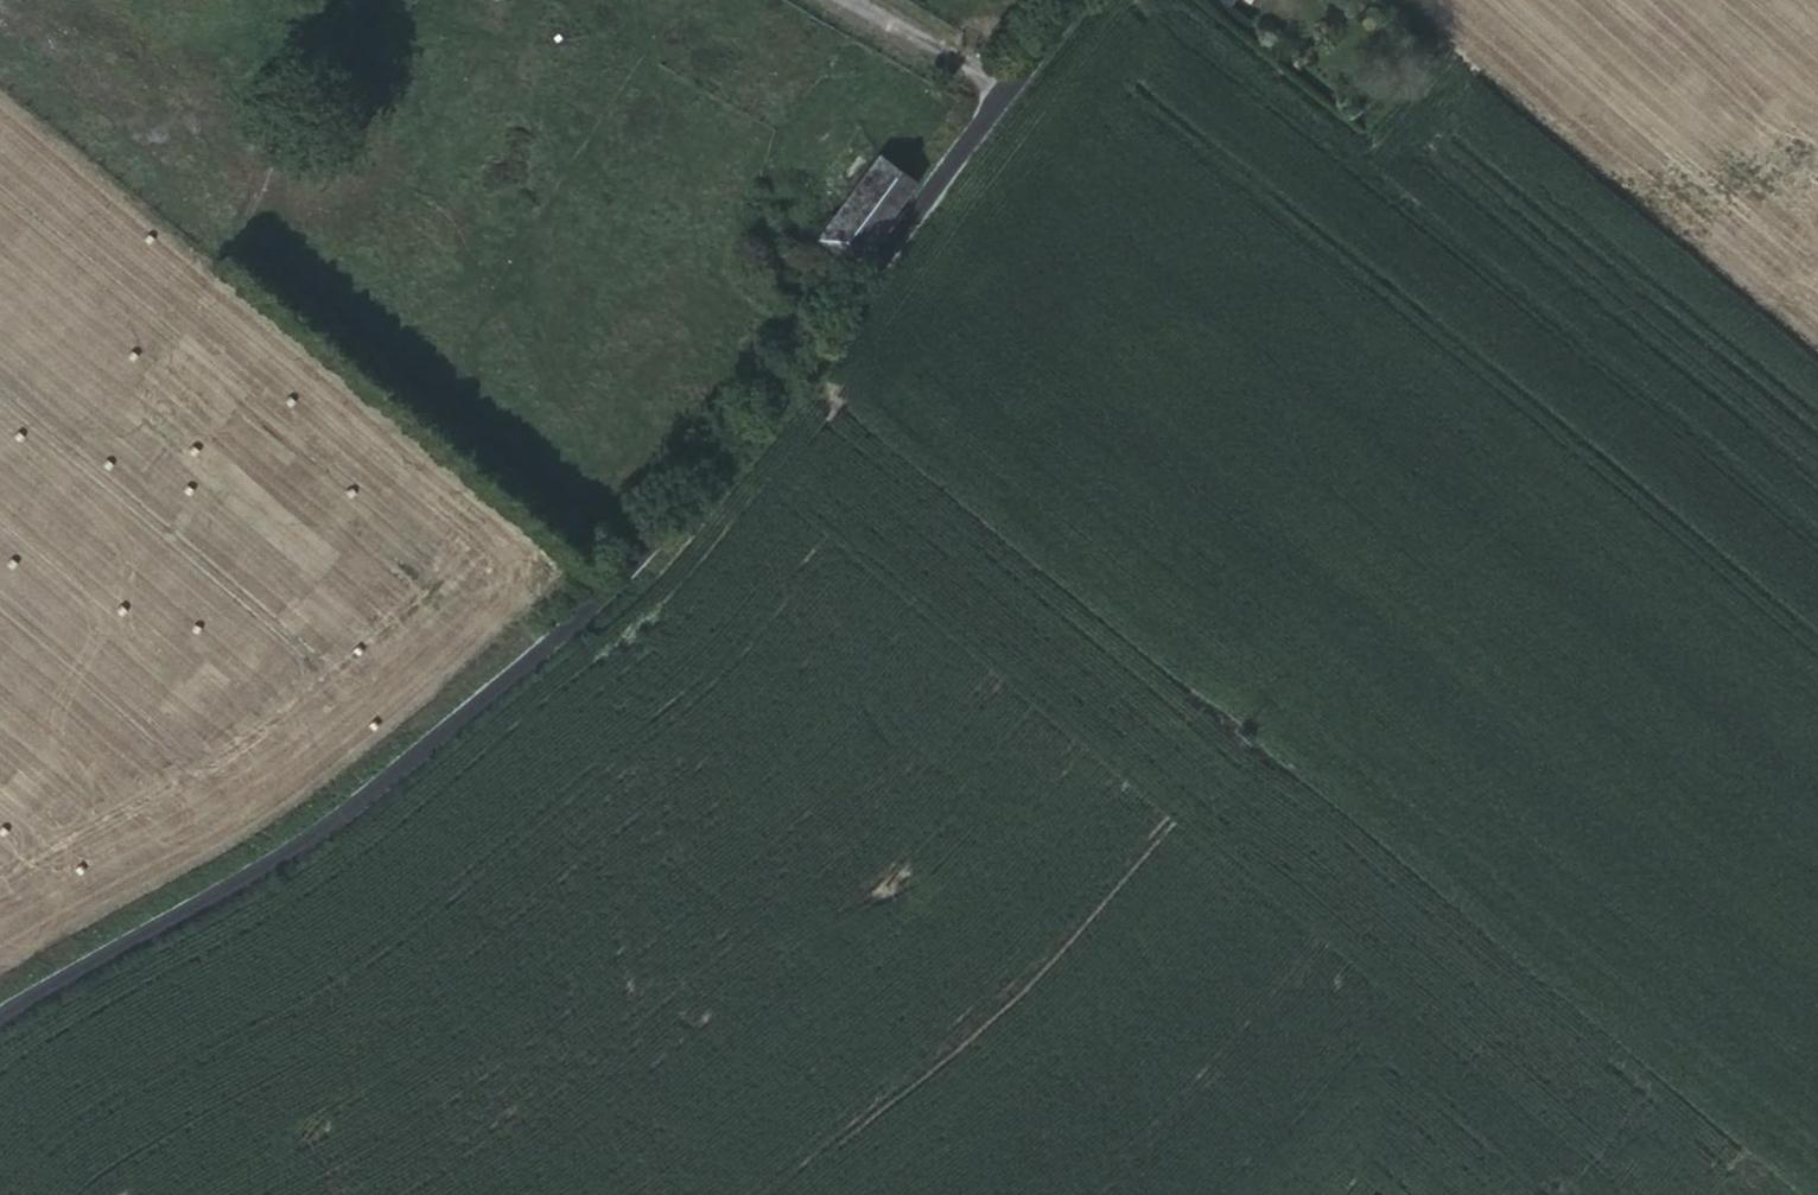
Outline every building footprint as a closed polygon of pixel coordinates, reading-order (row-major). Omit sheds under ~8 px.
[(818,237),(855,264),(916,182),(879,155),(818,237)]
